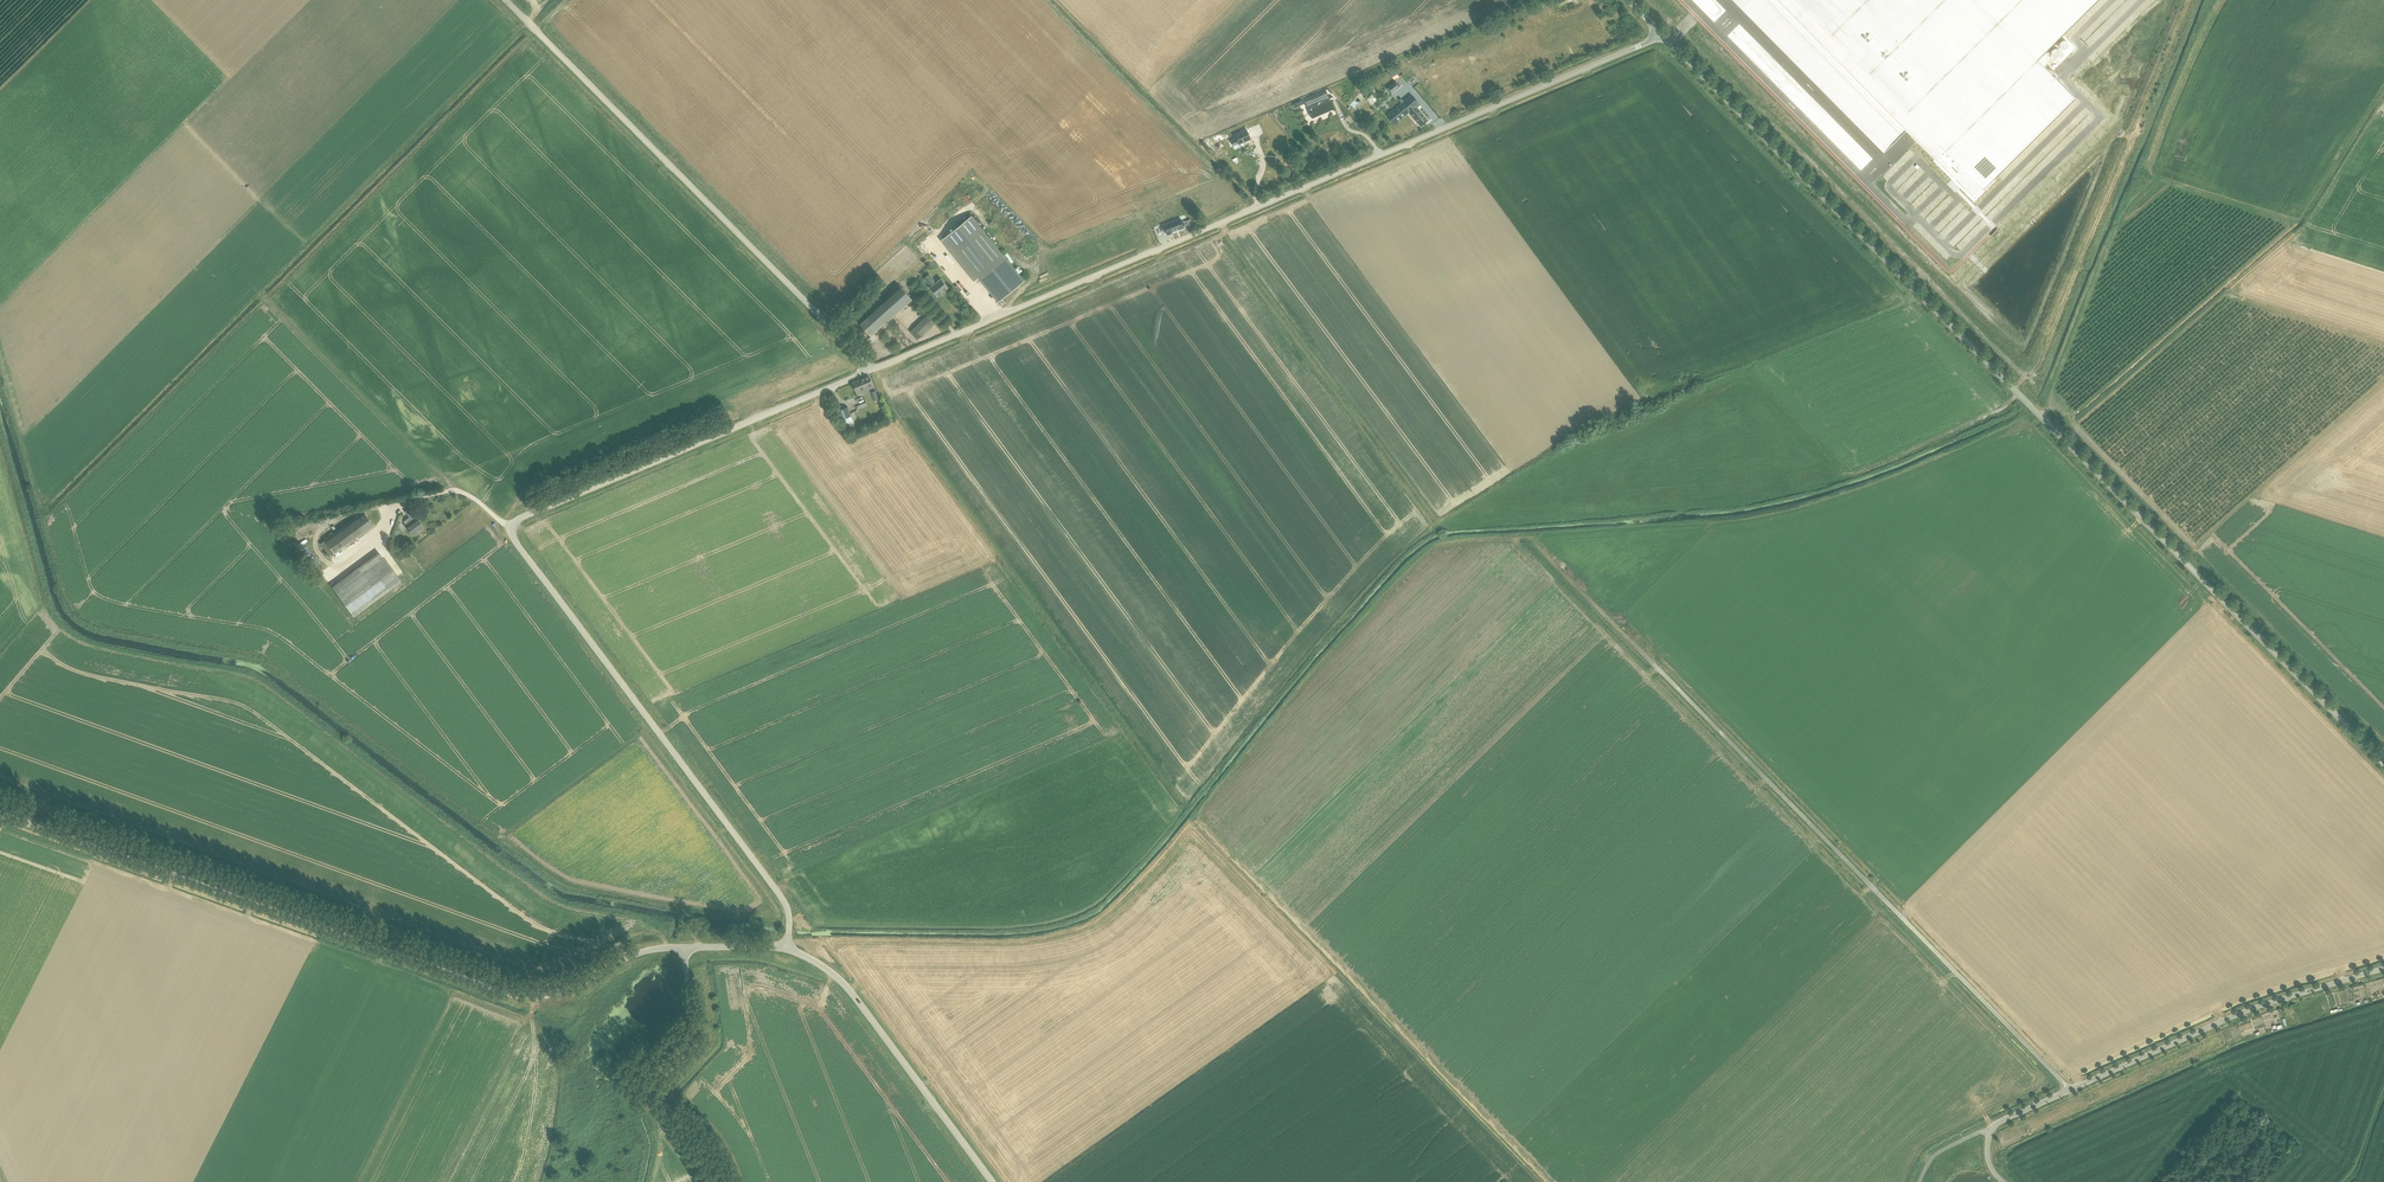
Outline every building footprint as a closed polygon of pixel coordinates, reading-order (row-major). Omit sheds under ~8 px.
[(1801,23),(1855,78),(1869,93),(1908,132),(1920,144),(1934,158),(1933,159),(1934,160),(1935,160),(1936,160),(1947,171),(1953,178),(1954,177),(1955,177),(1958,180),(1962,184),(1963,185),(1963,186),(1962,187),(1968,192),(1974,199),(1984,189),(1985,187),(1988,184),(1994,179),(1995,179),(1996,179),(1995,178),(2018,155),(2042,131),(2075,98),(2069,92),(2057,79),(2045,67),(2053,60),(2052,59),(2045,52),(2059,38),(2066,31),(2094,4),(2097,0),(1777,0),(1801,23)] [(2060,44),(2059,45),(2060,46),(2060,47),(2060,48),(2061,48),(2062,49),(2063,49),(2064,49),(2065,49),(2066,49),(2067,48),(2068,48),(2068,47),(2068,46),(2069,45),(2068,44),(2068,43),(2068,42),(2067,41),(2066,41),(2065,40),(2064,40),(2063,40),(2062,41),(2061,41),(2061,42),(2060,43),(2060,44)] [(2052,52),(2051,53),(2051,54),(2052,55),(2052,56),(2053,56),(2054,57),(2055,57),(2056,57),(2057,57),(2058,57),(2059,56),(2060,56),(2060,55),(2060,54),(2060,53),(2060,52),(2060,51),(2059,50),(2058,49),(2057,49),(2056,48),(2055,48),(2054,49),(2053,49),(2053,50),(2052,51),(2052,52)] [(1391,67),(1386,71),(1394,80),(1398,76),(1391,67)] [(1393,82),(1385,89),(1390,94),(1398,88),(1400,86),(1402,85),(1398,79),(1395,81),(1393,82)] [(1314,98),(1305,102),(1306,105),(1308,108),(1309,108),(1309,107),(1310,109),(1313,108),(1313,109),(1314,111),(1316,115),(1321,113),(1322,113),(1323,112),(1323,111),(1322,110),(1324,110),(1325,109),(1326,109),(1327,110),(1333,108),(1334,109),(1330,100),(1329,101),(1328,100),(1328,99),(1330,99),(1329,98),(1328,96),(1327,92),(1314,98)] [(1404,101),(1401,98),(1399,100),(1402,103),(1387,116),(1393,124),(1409,111),(1421,125),(1427,120),(1416,107),(1420,104),(1412,94),(1412,95),(1404,101)] [(1273,128),(1269,118),(1263,121),(1267,130),(1273,128)] [(1251,139),(1247,129),(1235,134),(1237,138),(1231,141),(1233,146),(1239,144),(1251,139)] [(972,216),(946,237),(998,301),(1024,280),(972,216)] [(1171,222),(1163,225),(1165,230),(1167,234),(1167,235),(1169,234),(1172,233),(1172,232),(1176,230),(1179,229),(1179,230),(1182,229),(1184,228),(1183,224),(1181,218),(1171,222)] [(948,287),(941,278),(936,282),(929,274),(924,278),(930,286),(929,287),(937,296),(948,287)] [(870,336),(911,300),(899,285),(857,322),(870,336)] [(917,339),(934,324),(927,316),(910,331),(917,339)] [(870,376),(854,383),(856,389),(869,384),(870,388),(875,386),(870,376)] [(857,426),(849,406),(839,410),(847,430),(857,426)] [(423,526),(410,507),(405,511),(409,517),(404,521),(407,526),(413,534),(423,526)] [(330,557),(373,525),(364,512),(321,544),(330,557)] [(353,616),(399,582),(400,581),(397,577),(383,557),(336,592),(353,616)]
